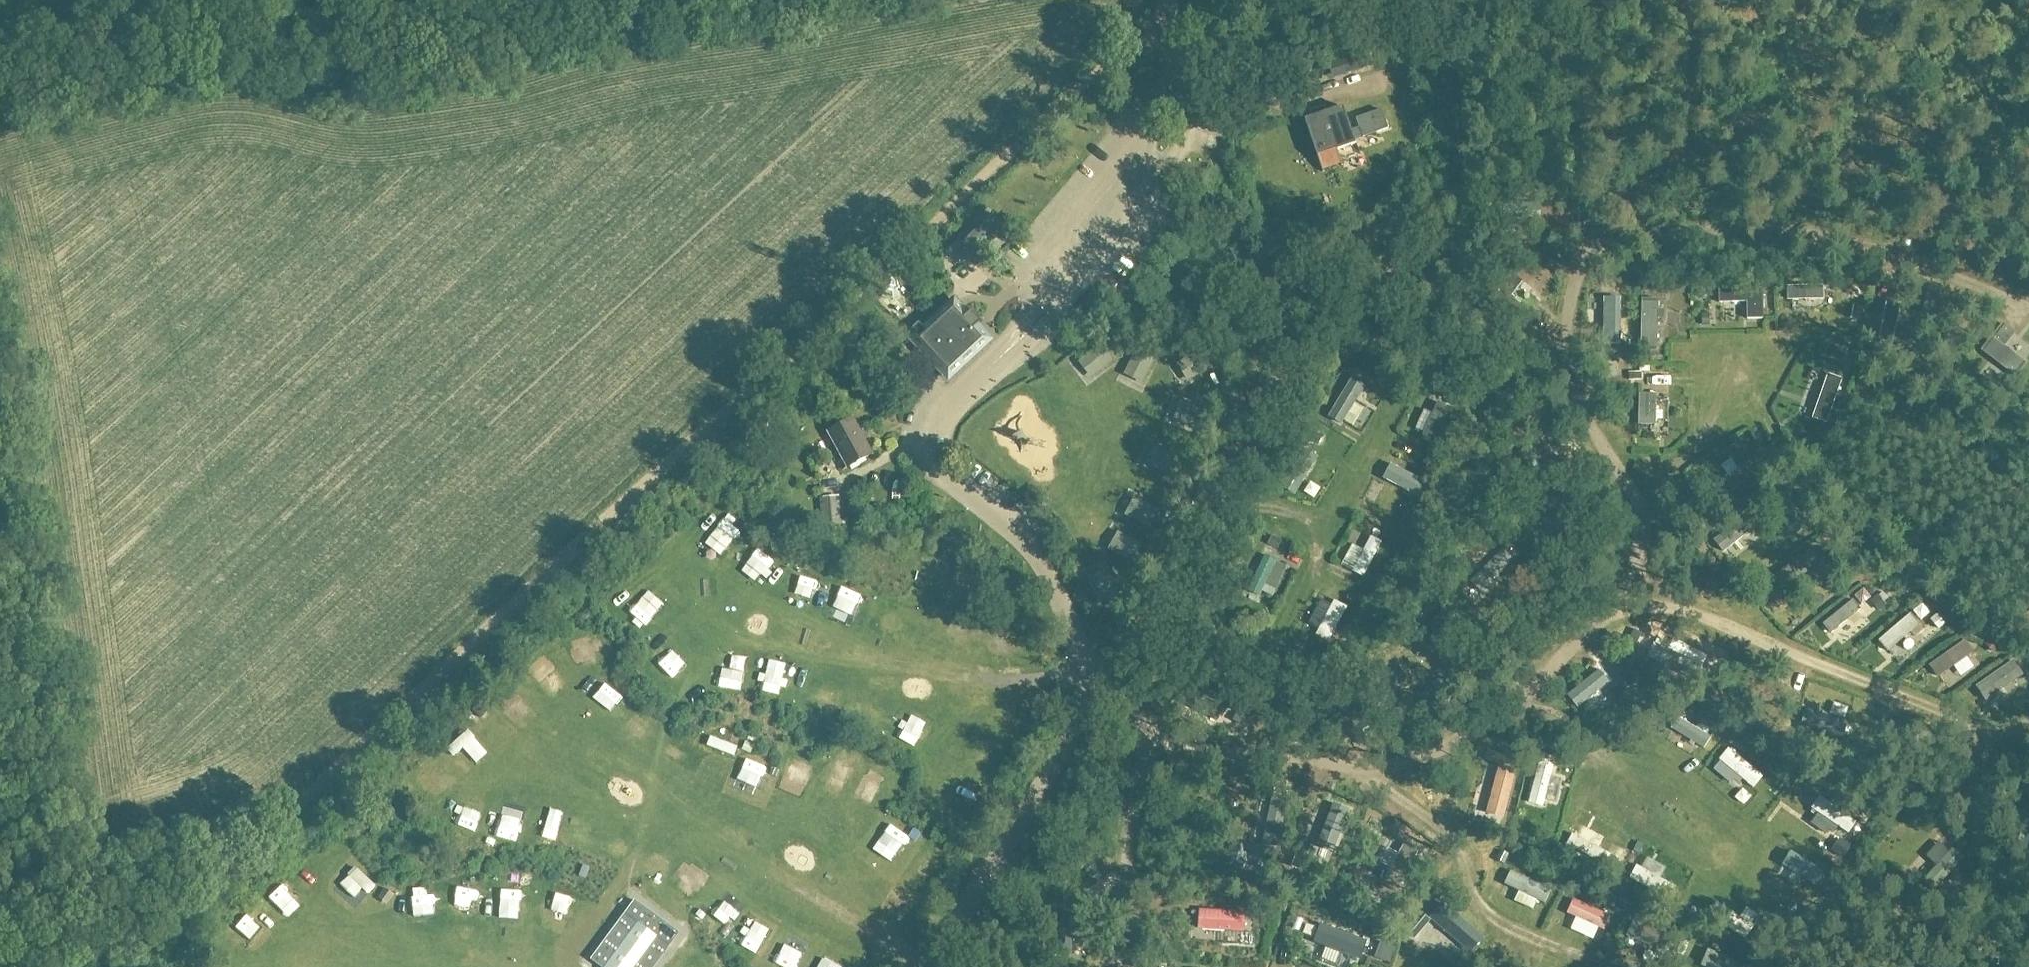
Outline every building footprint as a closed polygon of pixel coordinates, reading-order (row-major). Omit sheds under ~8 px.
[(1339,55),(1345,74),(1372,65),(1365,46),(1339,55)] [(1357,143),(1344,105),(1305,118),(1323,171),(1325,171),(1323,167),(1341,161),(1342,165),(1343,165),(1338,150),(1357,143)] [(1003,232),(989,217),(959,245),(972,260),(1003,232)] [(1761,286),(1717,286),(1718,301),(1745,300),(1745,317),(1762,317),(1761,286)] [(917,339),(949,375),(988,339),(955,303),(917,339)] [(1661,384),(1661,396),(1677,397),(1677,384),(1661,384)] [(1356,430),(1365,401),(1355,398),(1345,426),(1356,430)] [(1445,449),(1462,417),(1447,409),(1430,441),(1445,449)] [(873,453),(854,417),(829,431),(848,467),(873,453)] [(1390,516),(1403,523),(1416,500),(1403,493),(1390,516)] [(837,518),(850,519),(852,501),(839,500),(837,518)] [(1375,542),(1357,578),(1376,587),(1393,551),(1375,542)] [(1259,603),(1272,607),(1275,600),(1286,604),(1297,573),(1273,564),(1259,603)] [(1880,605),(1868,612),(1874,623),(1886,617),(1880,605)] [(1343,636),(1357,616),(1344,607),(1330,628),(1343,636)] [(1836,640),(1844,648),(1861,632),(1864,635),(1874,625),(1864,614),(1836,640)] [(1940,623),(1928,629),(1935,640),(1946,634),(1940,623)] [(1946,634),(1898,653),(1907,675),(1955,655),(1946,634)] [(586,662),(603,660),(601,637),(584,638),(586,662)] [(1961,698),(1993,676),(1981,658),(1948,680),(1961,698)] [(545,682),(558,668),(549,661),(537,675),(545,682)] [(1635,685),(1649,680),(1645,668),(1631,673),(1635,685)] [(1582,704),(1591,720),(1630,699),(1620,682),(1582,704)] [(1685,742),(1693,749),(1686,757),(1694,765),(1703,756),(1713,765),(1721,756),(1694,732),(1685,742)] [(473,733),(454,752),(464,761),(472,753),(484,765),(495,754),(473,733)] [(800,759),(793,788),(812,792),(819,763),(800,759)] [(753,772),(766,782),(775,771),(762,761),(753,772)] [(1744,766),(1733,779),(1772,811),(1782,798),(1744,766)] [(1574,778),(1570,792),(1581,795),(1584,781),(1574,778)] [(1787,810),(1794,820),(1805,812),(1798,802),(1787,810)] [(1759,807),(1751,818),(1762,826),(1770,815),(1759,807)] [(508,822),(508,841),(529,842),(530,810),(515,810),(515,822),(508,822)] [(1565,846),(1607,864),(1615,847),(1573,828),(1565,846)] [(892,839),(882,853),(899,865),(909,851),(892,839)] [(371,905),(385,891),(365,870),(350,884),(371,905)] [(1511,870),(1506,881),(1545,900),(1550,888),(1511,870)] [(734,935),(753,913),(733,896),(714,918),(734,935)] [(679,933),(635,900),(593,958),(605,966),(654,966),(679,933)] [(1366,938),(1320,922),(1314,940),(1360,956),(1366,938)] [(813,946),(793,939),(783,966),(805,966),(813,946)]
